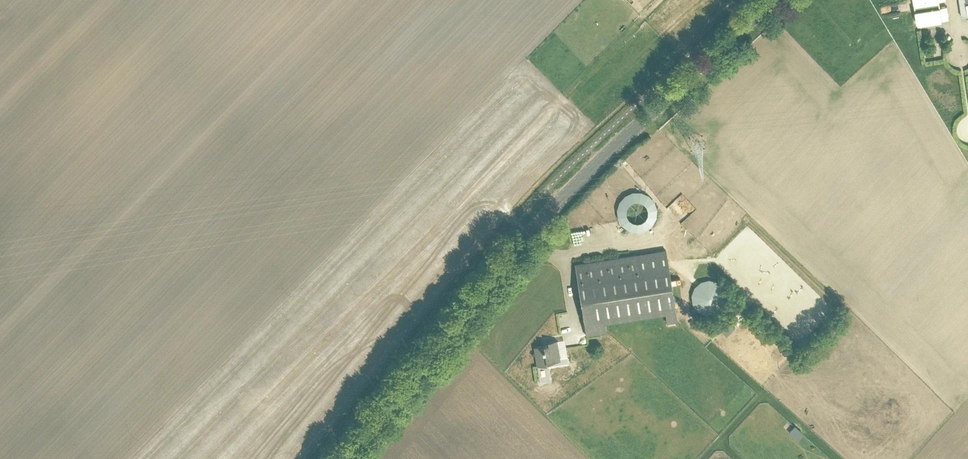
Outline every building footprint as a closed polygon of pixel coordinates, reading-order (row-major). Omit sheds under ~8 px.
[(917,21),(949,16),(948,16),(947,4),(940,5),(939,0),(914,0),(917,21)] [(961,14),(967,13),(967,0),(959,0),(961,14)] [(631,210),(641,211),(642,203),(632,201),(631,210)] [(666,321),(676,320),(665,248),(573,263),(585,334),(605,331),(604,321),(664,312),(666,321)] [(547,343),(533,346),(536,365),(545,364),(545,362),(559,359),(555,339),(546,340),(547,343)]
